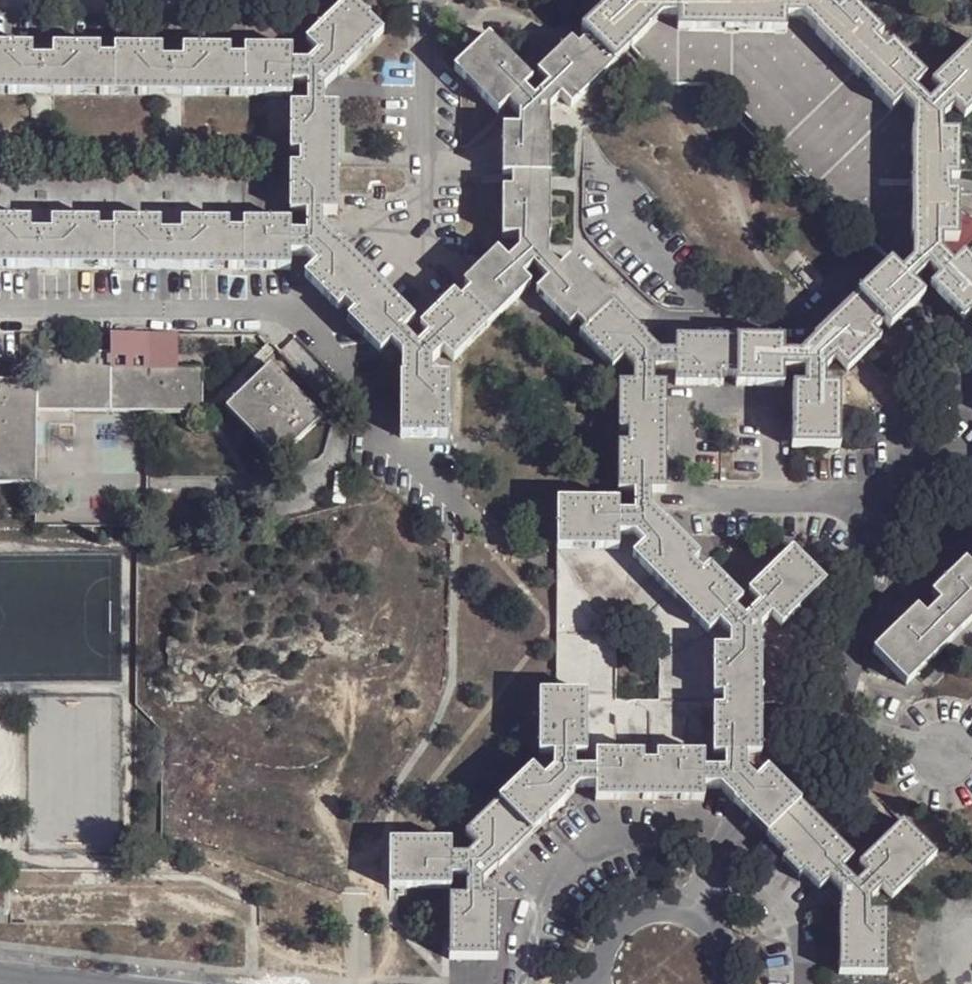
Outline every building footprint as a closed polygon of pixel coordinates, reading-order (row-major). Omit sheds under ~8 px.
[(290,270),(291,255),(307,255),(316,265),(305,277),(327,300),(337,310),(345,303),(355,314),(347,321),(380,354),(391,344),(403,355),(402,377),(401,376),(400,437),(448,438),(448,376),(431,376),(432,363),(443,352),(454,362),(530,286),(522,277),(533,266),(548,281),(537,294),(570,327),(576,320),(586,331),(580,337),(612,369),(624,358),(634,385),(619,384),(618,432),(628,432),(628,445),(618,445),(619,492),(634,492),(634,514),(620,514),(620,501),(558,502),(558,549),(619,549),(619,534),(635,535),(644,544),(633,556),(709,633),(719,623),(730,634),(730,647),(714,647),(713,695),(723,695),(723,708),(713,708),(713,756),(725,756),(725,771),(704,772),(704,755),(657,754),(657,764),(643,764),(643,754),(596,754),(596,771),(574,771),(575,755),(586,755),(587,693),(558,693),(539,693),(539,755),(554,755),(553,771),(545,779),(532,768),(466,834),(477,846),(468,856),(451,855),(452,841),(390,840),(390,888),(450,889),(450,876),(467,877),(466,898),(450,897),(449,959),(496,959),(497,898),(483,881),(579,787),(596,787),(595,801),(703,802),(703,787),(720,788),(786,857),(782,861),(799,878),(803,874),(819,891),(829,881),(841,893),(839,974),(887,975),(886,914),(871,913),(870,900),(881,888),(892,899),(936,856),(903,821),(859,865),(867,873),(857,884),(842,869),(852,857),(767,770),(756,782),(746,772),(746,755),(760,756),(760,627),(771,616),(781,626),(825,583),(792,549),(748,592),(760,604),(745,619),(734,608),(743,600),(710,566),(703,573),(693,563),(700,556),(667,522),(666,523),(651,508),(651,493),(665,493),(666,384),(654,385),(654,369),(675,369),(675,386),(722,386),(722,376),(736,377),(736,387),(783,386),(783,370),(805,370),(805,386),(792,386),(792,447),(839,447),(840,386),(825,386),(826,369),(836,360),(846,371),(859,359),(881,339),(874,332),(883,322),(890,329),(923,296),(912,284),(927,269),(938,281),(930,289),(952,311),(963,322),(969,315),(971,318),(971,263),(964,255),(953,265),(942,254),(942,240),(959,241),(959,193),(949,193),(949,184),(949,180),(958,179),(959,133),(943,133),(943,118),(954,107),(964,117),(971,109),(971,43),(931,84),(939,93),(929,103),(914,89),(926,76),(893,42),(886,49),(876,40),(883,33),(851,0),(849,0),(838,11),(829,2),(829,0),(807,0),(807,1),(786,1),(786,0),(636,0),(626,10),(617,0),(612,0),(581,30),(588,39),(578,47),(571,40),(537,75),(550,86),(534,100),(523,89),(532,81),(488,37),(455,70),(498,114),(509,104),(519,130),(503,129),(502,177),(512,177),(512,183),(512,190),(502,190),(502,237),(519,237),(519,251),(508,262),(497,251),(463,285),(470,292),(461,301),(454,295),(420,328),(429,336),(418,347),(403,332),(415,320),(362,267),(339,244),(338,245),(323,230),(324,214),(338,214),(338,106),(324,106),(324,89),(383,33),(351,0),(348,0),(306,42),(318,54),(308,63),(292,63),(292,48),(245,49),(246,57),(231,58),(230,47),(184,48),(184,60),(162,60),(162,47),(116,47),(116,56),(101,57),(101,47),(54,47),(54,59),(32,58),(32,47),(0,47),(0,94),(290,96),(292,83),(307,84),(307,105),(291,106),(290,153),(300,153),(300,166),(290,166),(290,213),(307,214),(306,235),(291,234),(291,223),(244,223),(244,232),(230,231),(230,222),(183,222),(182,233),(162,234),(161,221),(114,222),(114,231),(100,232),(99,222),(53,221),(53,232),(31,232),(31,221),(0,221),(0,268),(290,270)] [(629,50),(615,65),(666,84),(717,84),(891,262),(901,272),(912,261),(912,240),(911,240),(912,183),(913,132),(914,111),(902,99),(892,110),(815,34),(817,32),(802,17),(787,16),(786,31),(732,31),(678,31),(677,15),(662,16),(629,50)] [(179,334),(112,332),(110,351),(148,352),(148,370),(177,369),(179,334)] [(38,407),(38,410),(201,411),(200,370),(177,369),(148,370),(148,352),(110,351),(37,352),(37,378),(0,378),(0,408),(38,407)] [(230,407),(282,459),(322,418),(271,365),(230,407)] [(36,488),(38,410),(38,407),(0,408),(0,487),(36,488)] [(635,535),(619,534),(619,549),(558,549),(558,693),(587,693),(586,755),(575,755),(574,771),(596,771),(596,754),(643,754),(643,764),(657,764),(657,754),(704,755),(704,772),(725,771),(725,756),(713,756),(713,708),(723,708),(723,695),(713,695),(714,647),(730,647),(730,634),(719,623),(709,633),(633,556),(644,544),(635,535)] [(966,562),(932,595),(940,603),(926,618),(917,609),(874,653),(906,685),(971,621),(971,568),(966,562)]
